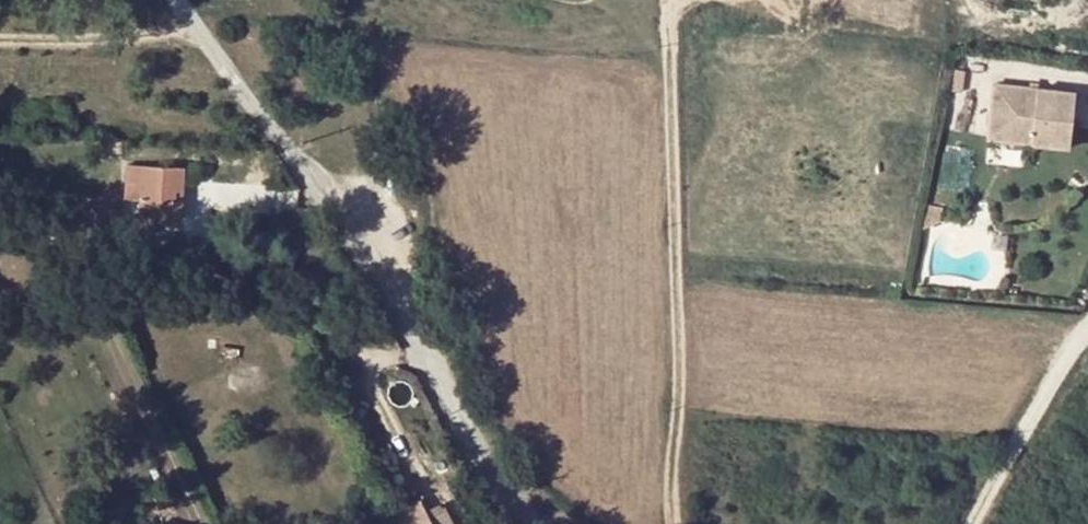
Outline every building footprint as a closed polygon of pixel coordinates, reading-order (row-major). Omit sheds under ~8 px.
[(1076,92),(994,83),(989,137),(1072,146),(1076,92)] [(182,169),(127,166),(124,212),(180,215),(182,169)] [(120,199),(98,198),(96,225),(119,226),(120,199)] [(168,493),(157,498),(163,511),(174,506),(168,493)] [(420,502),(397,514),(401,523),(431,523),(420,502)]
